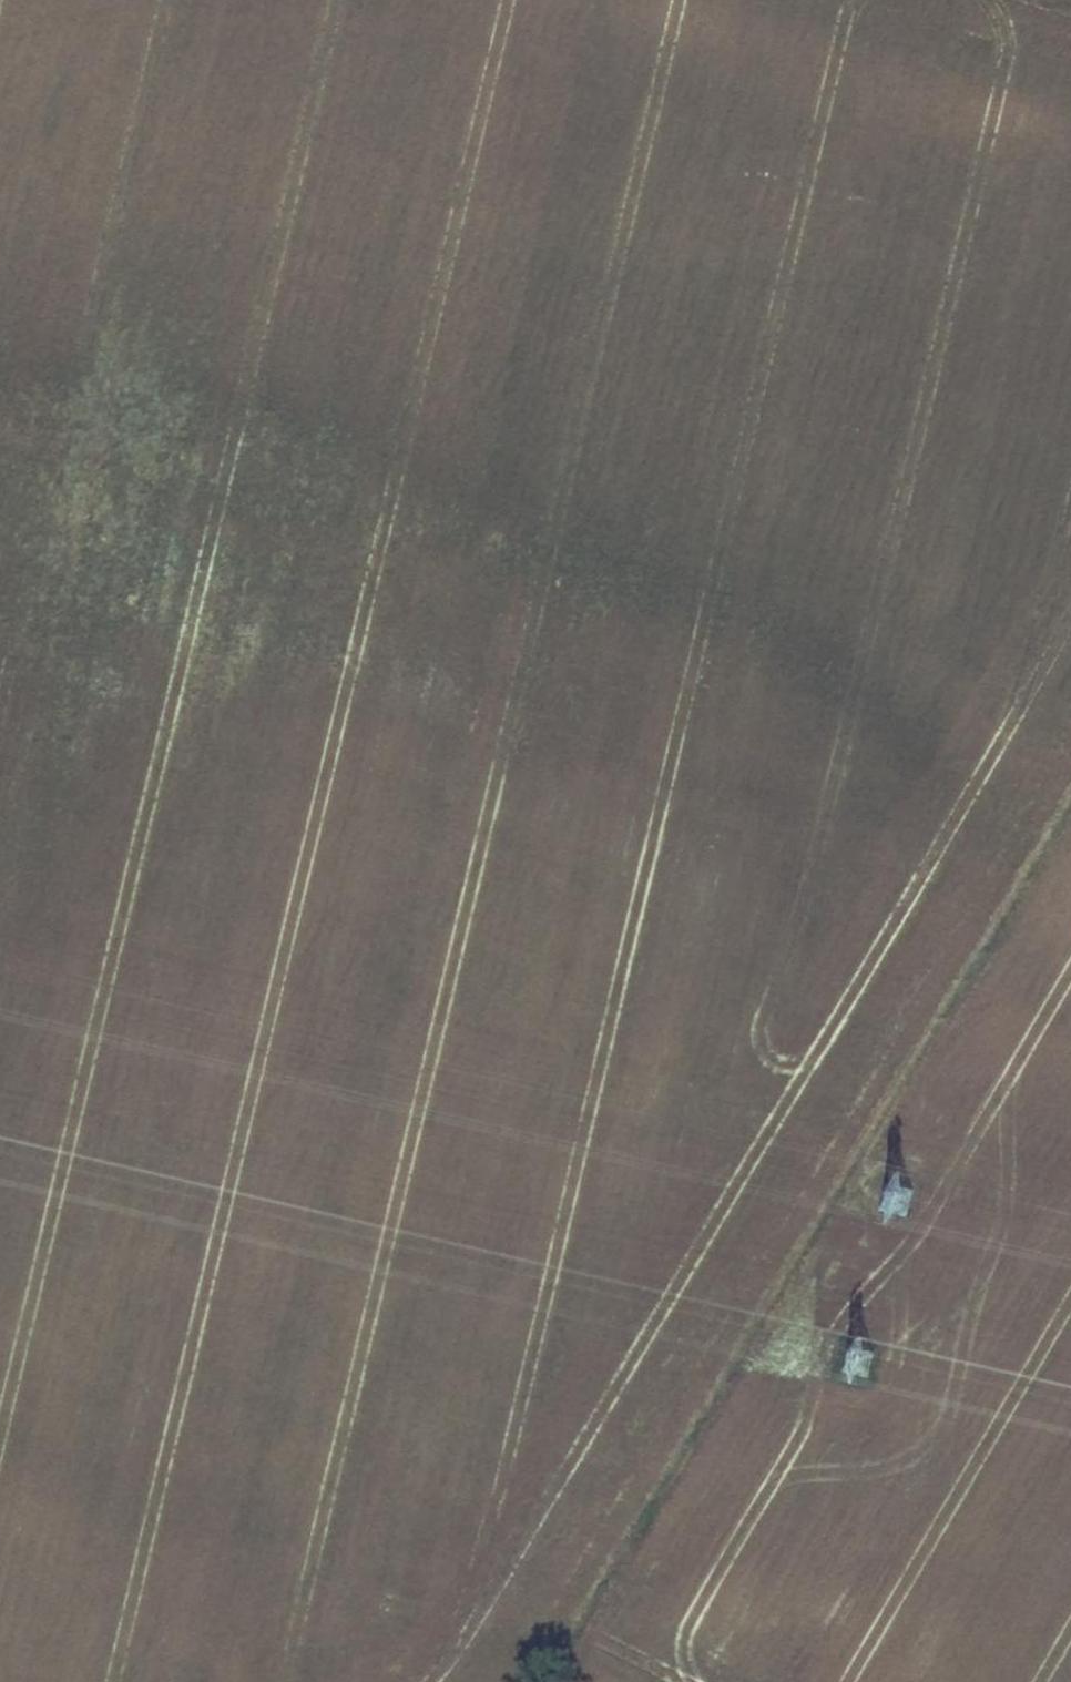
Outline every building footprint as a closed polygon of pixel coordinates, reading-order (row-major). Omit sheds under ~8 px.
[(882,1212),(905,1215),(907,1198),(884,1195),(882,1212)]
